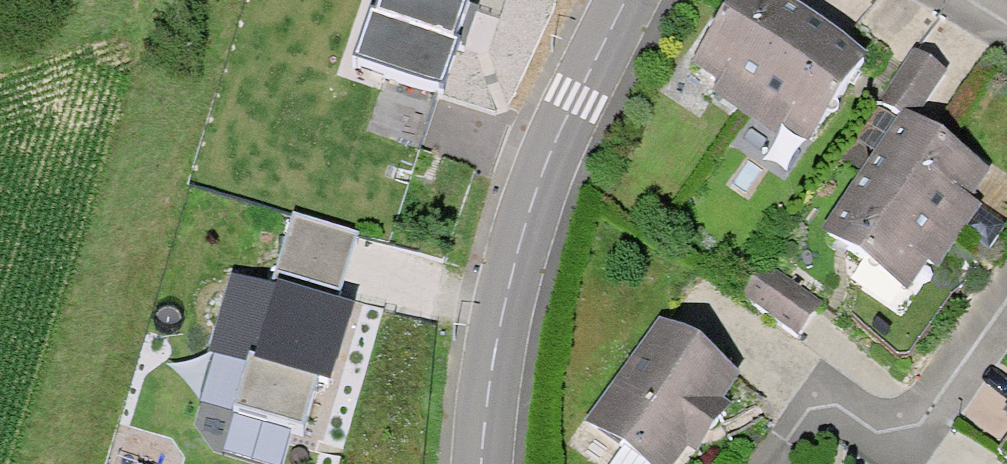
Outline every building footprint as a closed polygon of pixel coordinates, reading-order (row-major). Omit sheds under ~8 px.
[(469,0),(373,0),(349,72),(437,100),(470,0),(469,0)] [(748,111),(808,24),(773,0),(739,0),(697,60),(726,80),(719,91),(748,111)] [(832,41),(808,24),(748,111),(776,130),(784,119),(812,139),(865,64),(832,41)] [(947,75),(915,53),(880,103),(908,122),(909,121),(913,124),(947,75)] [(870,177),(957,237),(975,211),(964,203),(974,188),(984,173),(913,124),(909,121),(908,122),(870,177)] [(946,252),(957,237),(870,177),(829,236),(867,262),(905,288),(926,259),(936,266),(936,267),(946,252)] [(361,235),(296,216),(273,293),(326,309),(330,293),(343,297),(361,235)] [(902,315),(936,266),(926,259),(905,288),(867,262),(853,281),(902,315)] [(741,297),(799,338),(822,305),(765,264),(741,297)] [(338,312),(326,309),(273,293),(238,283),(217,354),(252,364),(320,384),(330,387),(351,316),(338,312)] [(338,312),(343,297),(330,293),(326,309),(338,312)] [(599,419),(629,440),(625,446),(650,463),(665,463),(686,436),(690,439),(695,432),(699,426),(703,429),(711,429),(718,423),(721,413),(720,410),(715,404),(734,377),(665,327),(599,419)] [(305,435),(320,384),(252,364),(237,415),(305,435)] [(625,446),(629,440),(599,419),(598,419),(575,451),(594,463),(650,463),(625,446)]
